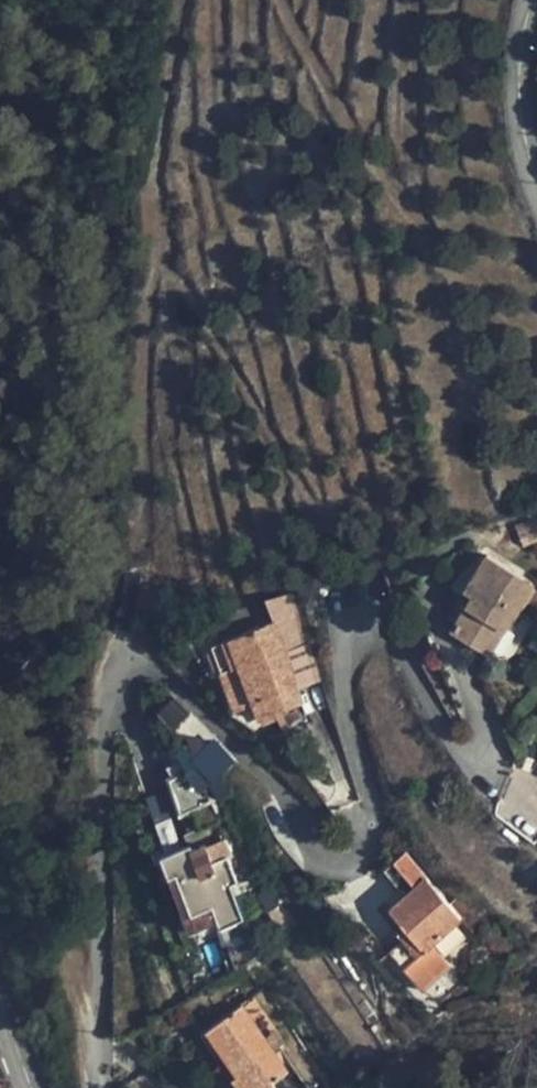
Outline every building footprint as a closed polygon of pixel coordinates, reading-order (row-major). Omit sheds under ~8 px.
[(488,556),(465,592),(474,598),(468,607),(457,626),(493,648),(533,584),(488,556)] [(459,601),(468,607),(474,598),(465,592),(459,601)] [(268,603),(274,623),(279,637),(305,629),(294,596),(268,603)] [(298,688),(279,637),(274,623),(212,646),(222,673),(240,667),(247,684),(229,691),(236,712),(255,705),(261,721),(296,708),(290,692),(298,688)] [(490,654),(493,648),(457,626),(453,632),(490,654)] [(222,673),(229,691),(247,684),(240,667),(222,673)] [(192,810),(221,798),(214,786),(212,787),(200,767),(169,780),(188,834),(199,830),(192,810)] [(179,838),(166,795),(148,801),(161,844),(179,838)] [(205,845),(199,830),(188,834),(183,837),(187,848),(189,852),(205,845)] [(187,848),(161,859),(168,879),(175,876),(191,916),(213,908),(219,924),(220,928),(243,920),(230,887),(237,884),(227,859),(231,857),(225,842),(207,849),(205,845),(189,852),(187,848)] [(432,945),(460,921),(449,907),(405,855),(384,873),(404,898),(390,911),(404,927),(398,932),(403,939),(390,952),(422,989),(449,966),(432,945)] [(175,876),(168,879),(189,935),(219,924),(213,908),(191,916),(175,876)] [(458,900),(449,907),(460,921),(472,912),(458,900)] [(200,1019),(207,1030),(235,1011),(228,1000),(200,1019)] [(273,1053),(265,1041),(241,1007),(235,1011),(207,1030),(205,1031),(238,1075),(243,1072),(253,1087),(275,1087),(273,1084),(287,1074),(273,1053)] [(276,1033),(265,1041),(273,1053),(285,1045),(276,1033)] [(243,1072),(238,1075),(231,1080),(237,1087),(253,1087),(243,1072)]
